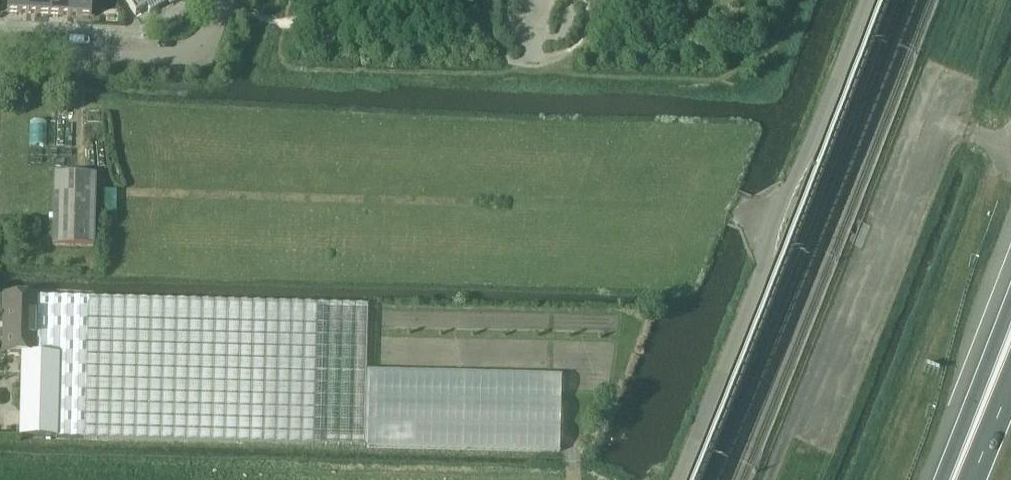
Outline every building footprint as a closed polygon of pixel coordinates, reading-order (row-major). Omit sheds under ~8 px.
[(7,12),(29,13),(30,0),(8,0),(7,12)] [(29,13),(50,14),(50,0),(30,0),(29,13)] [(50,14),(71,16),(72,0),(50,0),(50,14)] [(71,16),(92,17),(93,0),(72,0),(71,16)] [(158,9),(153,0),(127,0),(136,16),(147,9),(150,13),(158,9)] [(158,9),(172,0),(153,0),(158,9)] [(55,245),(95,246),(96,174),(55,174),(55,245)] [(8,351),(23,351),(34,352),(36,297),(36,295),(9,295),(8,351)] [(368,305),(36,297),(34,352),(59,352),(56,437),(364,445),(368,305)] [(23,351),(21,436),(56,437),(59,352),(34,352),(23,351)]
